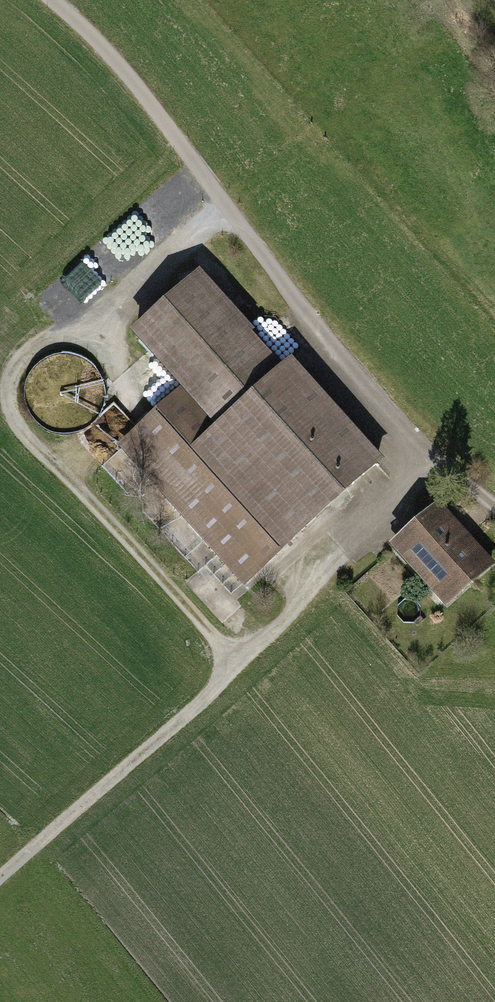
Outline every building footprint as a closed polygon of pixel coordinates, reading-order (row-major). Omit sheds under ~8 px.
[(204,547),(247,596),(388,475),(297,370),(289,378),(205,281),(136,340),(186,398),(105,468),(187,562),(204,547)] [(282,334),(279,328),(273,325),(266,327),(262,332),(263,339),(268,344),(275,345),(280,341),(282,334)] [(297,353),(294,346),(288,343),(281,345),(277,350),(277,357),(282,362),(289,363),(295,359),(297,353)] [(452,617),(494,577),(494,566),(447,515),(398,560),(452,617)]
